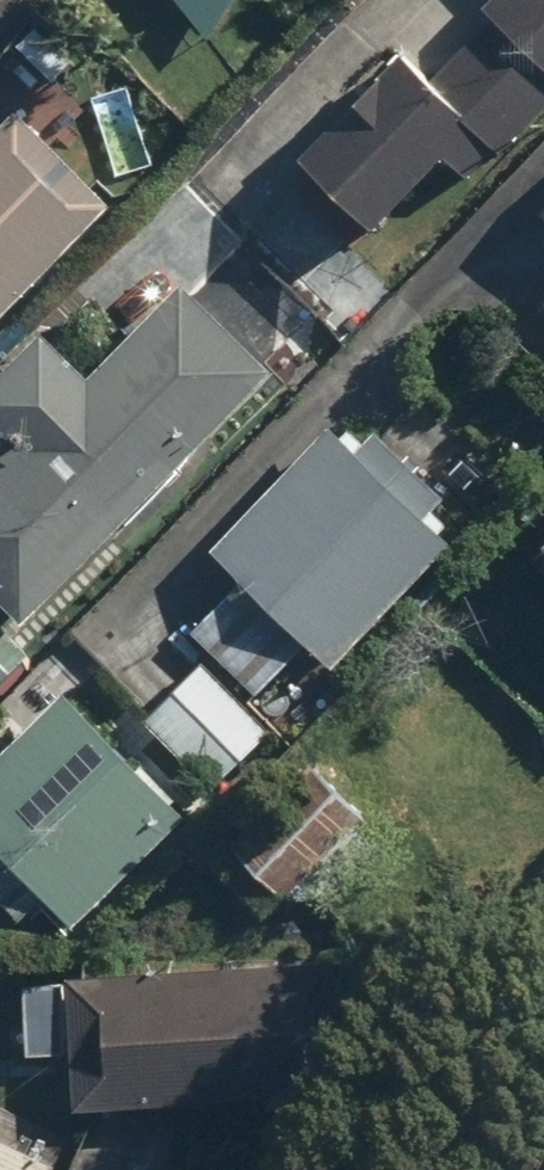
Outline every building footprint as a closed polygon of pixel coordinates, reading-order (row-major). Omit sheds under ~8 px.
[(272,175),(352,252),(432,169),(461,197),(543,111),(543,0),(521,0),(433,91),(392,51),(272,175)] [(0,122),(0,320),(100,211),(1,121),(0,122)] [(533,221),(543,231),(543,210),(533,221)] [(3,453),(0,456),(0,622),(17,638),(263,391),(163,293),(74,383),(43,353),(0,396),(0,450),(3,453)] [(350,409),(318,439),(193,561),(216,585),(175,625),(258,710),(303,666),(321,685),(450,560),(411,520),(435,497),(350,409)] [(184,675),(141,735),(218,792),(261,732),(184,675)] [(46,692),(0,737),(0,901),(50,951),(177,826),(46,692)] [(302,769),(202,863),(257,922),(357,828),(302,769)] [(69,1070),(73,1122),(363,1102),(354,961),(13,983),(19,1074),(69,1070)] [(0,1155),(0,1169),(28,1169),(0,1155)]
